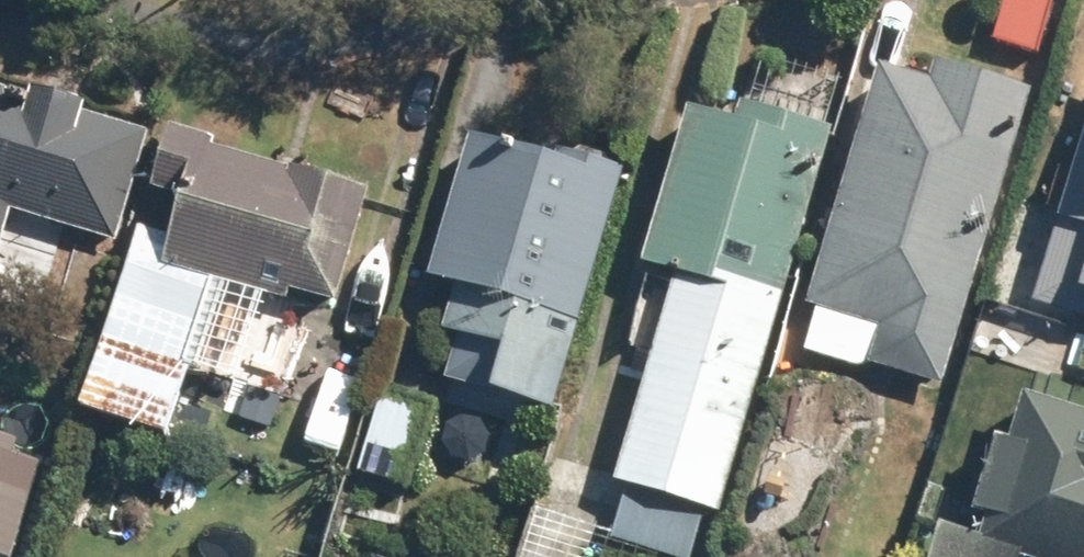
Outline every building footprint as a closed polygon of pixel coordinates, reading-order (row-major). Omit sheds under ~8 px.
[(814,332),(955,373),(1040,88),(889,78),(814,332)] [(0,85),(0,239),(10,206),(110,236),(142,127),(0,85)] [(818,138),(699,111),(662,269),(676,272),(625,487),(730,512),(818,138)] [(354,186),(176,137),(101,409),(191,434),(234,278),(322,302),(354,186)] [(1076,143),(1039,273),(1083,286),(1083,145),(1076,143)] [(619,188),(469,148),(432,286),(455,292),(442,341),(460,345),(449,385),(507,401),(558,415),(619,188)] [(291,321),(244,324),(246,362),(293,360),(291,321)] [(420,392),(380,388),(373,466),(413,469),(420,392)] [(1018,399),(984,535),(943,524),(935,556),(1083,556),(1083,415),(1018,399)] [(0,412),(0,556),(19,556),(55,428),(0,412)]
